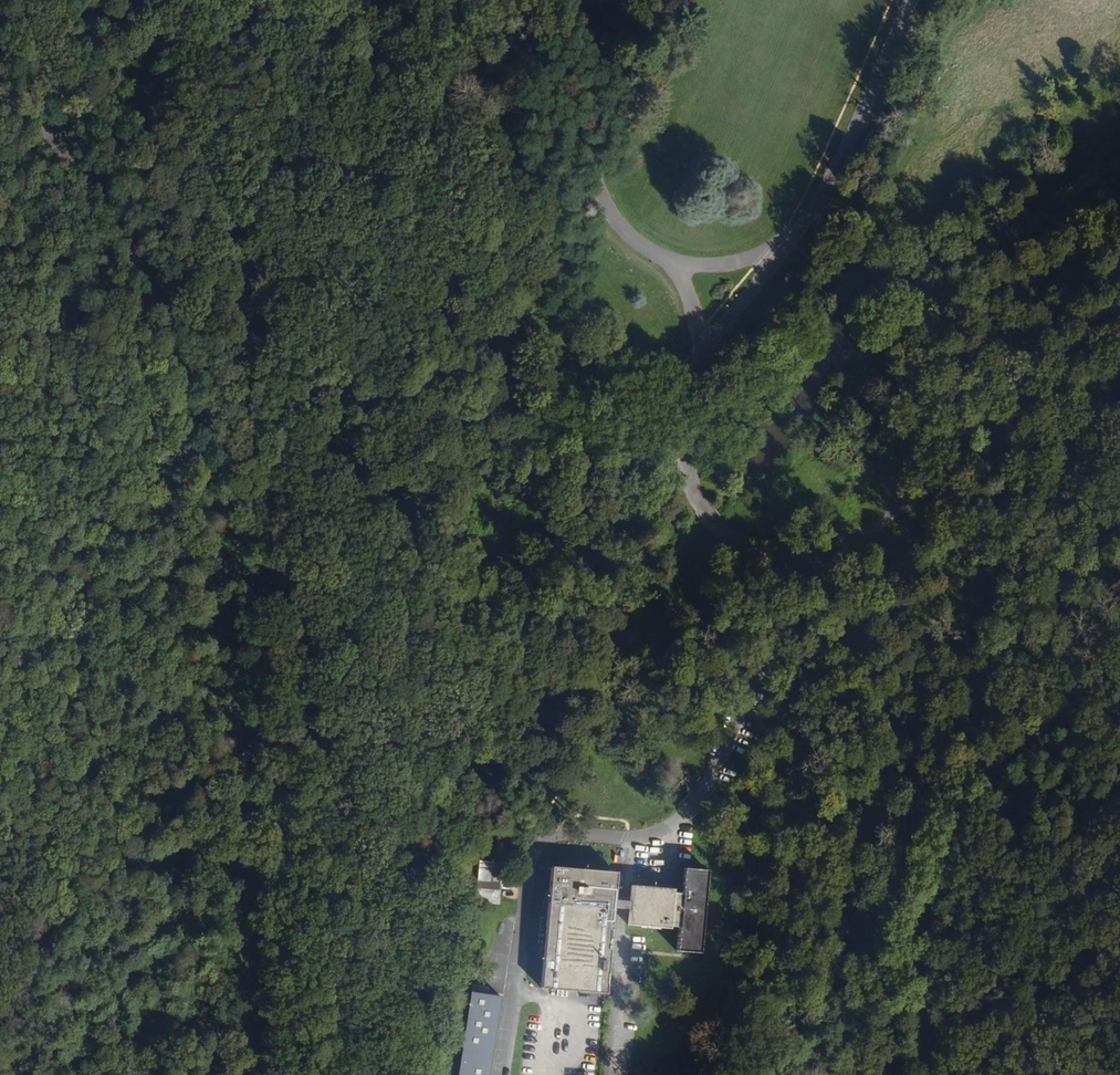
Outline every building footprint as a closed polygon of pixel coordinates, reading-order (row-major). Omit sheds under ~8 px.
[(498,903),(502,862),(479,860),(475,901),(498,903)] [(613,900),(615,873),(550,867),(539,989),(605,995),(612,908),(613,900)] [(699,954),(706,870),(683,868),(681,894),(672,894),(672,890),(630,885),(629,902),(629,910),(627,926),(668,930),(669,927),(678,927),(676,952),(699,954)] [(629,910),(629,902),(613,900),(612,908),(629,910)] [(503,984),(471,980),(456,1074),(489,1074),(503,984)] [(593,1063),(595,1046),(584,1045),(583,1063),(593,1063)]
